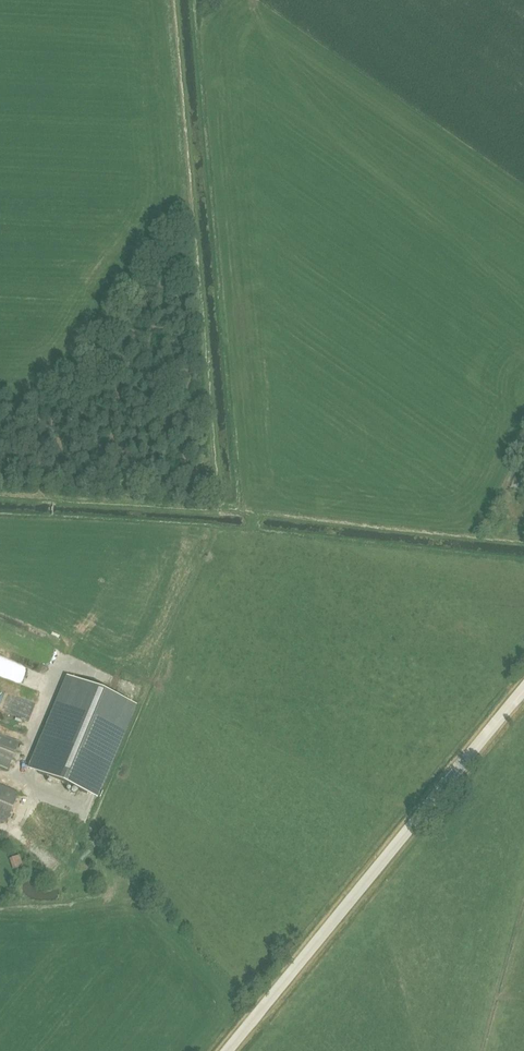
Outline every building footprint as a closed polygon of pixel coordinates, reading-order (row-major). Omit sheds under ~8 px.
[(68,678),(29,769),(96,797),(134,706),(68,678)] [(19,743),(0,735),(0,766),(8,770),(19,743)] [(5,824),(18,794),(0,787),(0,822),(5,824)] [(17,868),(25,865),(21,852),(13,855),(17,868)]
